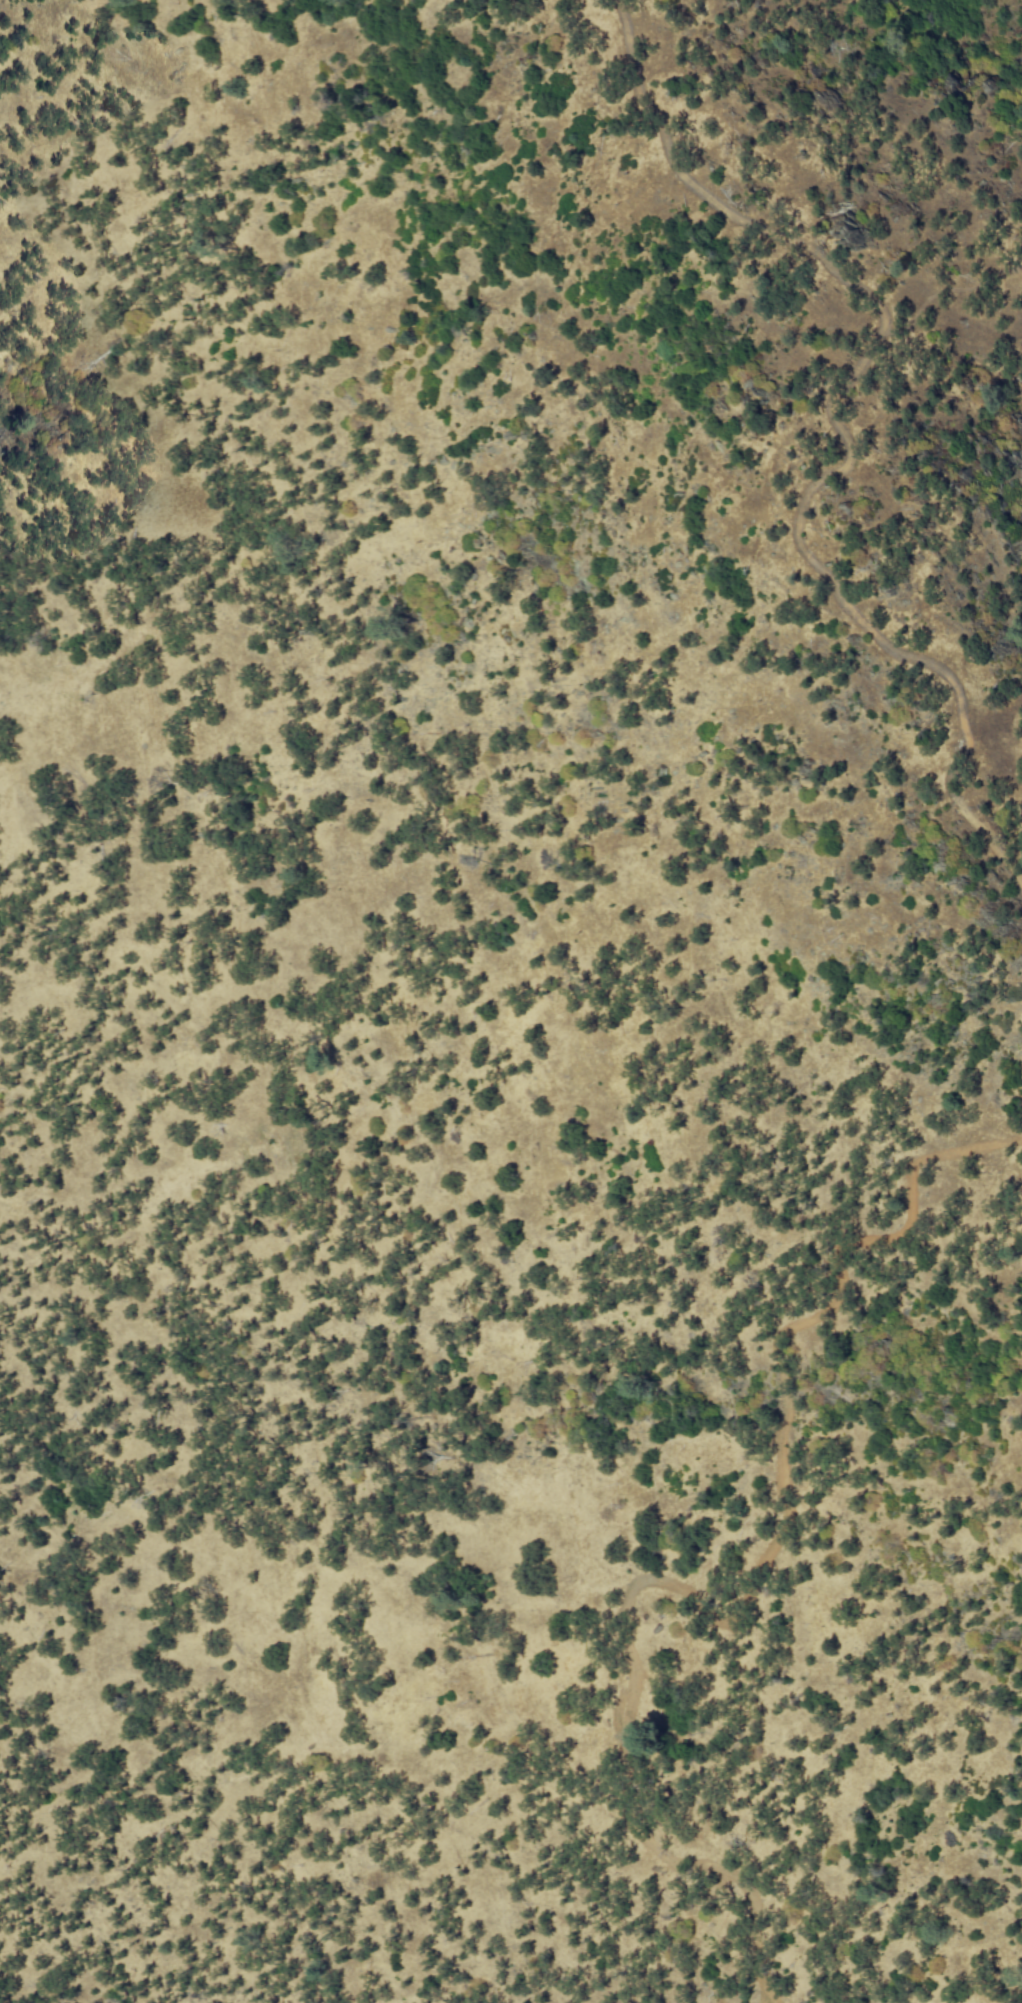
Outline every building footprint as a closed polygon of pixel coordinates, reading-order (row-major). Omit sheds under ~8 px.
[(985,90),(988,78),(997,80),(994,92),(985,90)]
